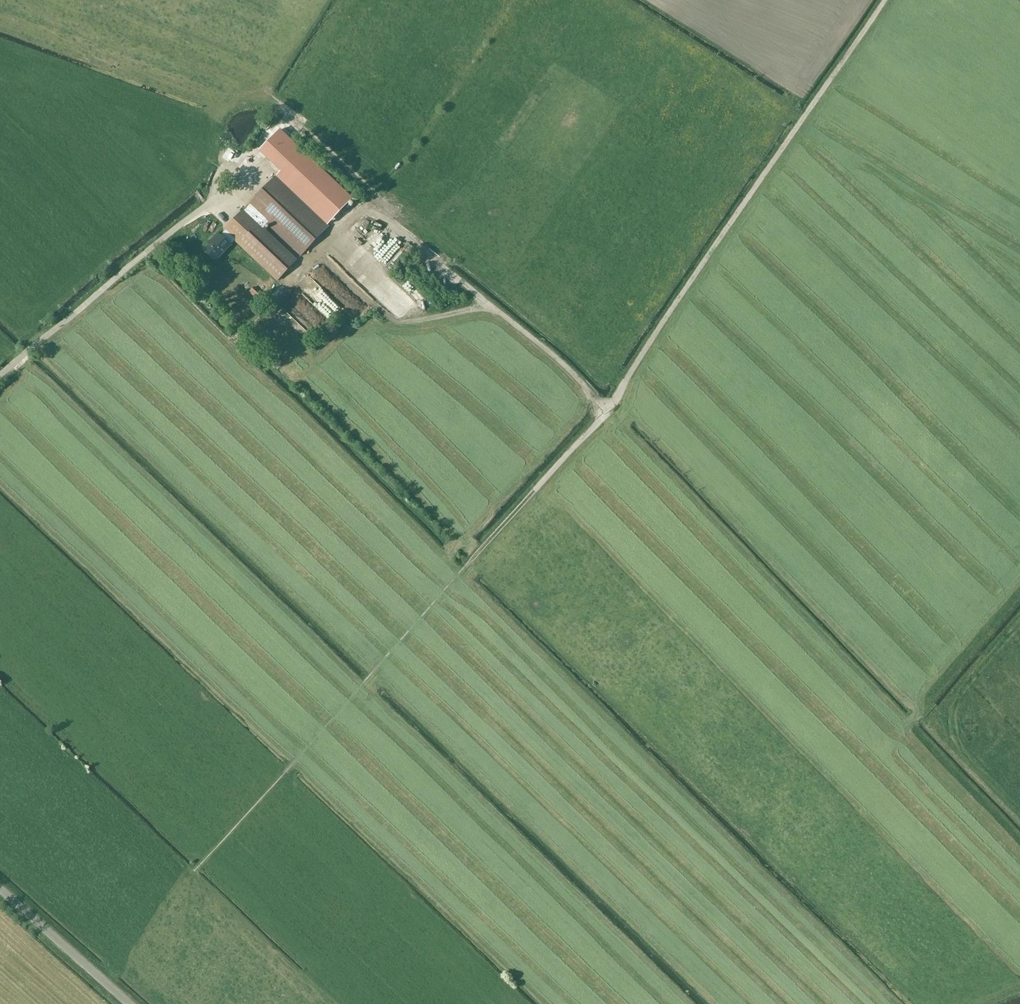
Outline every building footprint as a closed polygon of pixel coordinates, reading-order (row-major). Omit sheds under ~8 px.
[(277,176),(328,224),(352,199),(279,130),(263,146),(285,167),(277,176)] [(249,170),(254,155),(247,153),(242,167),(249,170)] [(277,280),(296,260),(262,228),(267,223),(301,255),(328,227),(275,176),(248,205),(248,206),(244,210),(243,209),(224,230),(224,231),(220,236),(217,233),(208,243),(210,244),(204,251),(215,262),(230,245),(235,240),(277,280)] [(351,252),(355,256),(381,232),(371,221),(340,251),(346,257),(351,252)] [(354,283),(379,258),(374,253),(379,248),(377,246),(347,276),(354,283)] [(327,269),(335,276),(347,263),(339,256),(327,269)] [(184,274),(195,286),(202,279),(191,267),(184,274)] [(249,292),(256,298),(261,292),(254,286),(249,292)]
